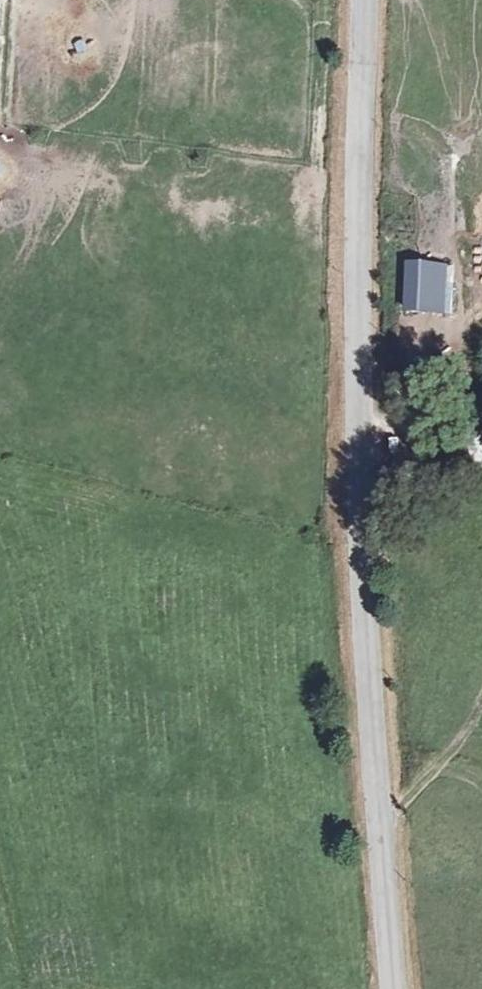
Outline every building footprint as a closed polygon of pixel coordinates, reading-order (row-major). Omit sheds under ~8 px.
[(447,265),(406,263),(403,314),(444,315),(447,265)]
